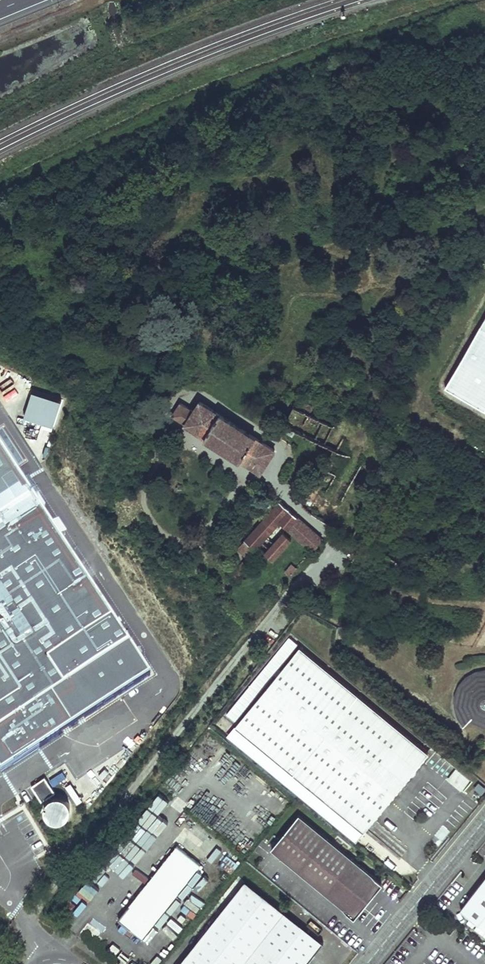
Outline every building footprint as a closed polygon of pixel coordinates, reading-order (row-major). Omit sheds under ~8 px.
[(54,428),(63,402),(33,392),(24,418),(54,428)] [(173,415),(258,469),(272,448),(200,401),(194,411),(181,403),(173,415)] [(333,450),(302,505),(311,515),(328,525),(330,523),(352,483),(382,428),(353,412),(343,431),(293,406),(281,430),(286,432),(288,427),(333,450)] [(0,439),(0,767),(1,769),(153,674),(0,439)] [(280,500),(237,547),(248,557),(257,546),(273,560),(291,540),(282,533),(287,528),(313,552),(321,537),(280,500)] [(246,558),(230,575),(234,579),(250,562),(246,558)] [(292,562),(285,571),(291,576),(298,567),(292,562)] [(236,726),(365,831),(429,754),(300,648),(236,726)] [(461,727),(468,720),(482,727),(484,726),(484,671),(482,670),(472,673),(463,679),(455,687),(450,696),(450,709),(454,718),(461,727)] [(446,780),(461,791),(470,780),(455,768),(446,780)] [(54,786),(67,779),(63,772),(50,778),(54,786)] [(41,803),(56,793),(46,778),(31,787),(41,803)] [(47,800),(45,821),(69,823),(71,802),(47,800)] [(295,816),(267,850),(351,919),(379,885),(295,816)] [(172,848),(114,920),(139,940),(197,867),(172,848)] [(462,909),(484,927),(484,879),(462,909)] [(176,963),(305,963),(320,945),(241,883),(176,963)]
